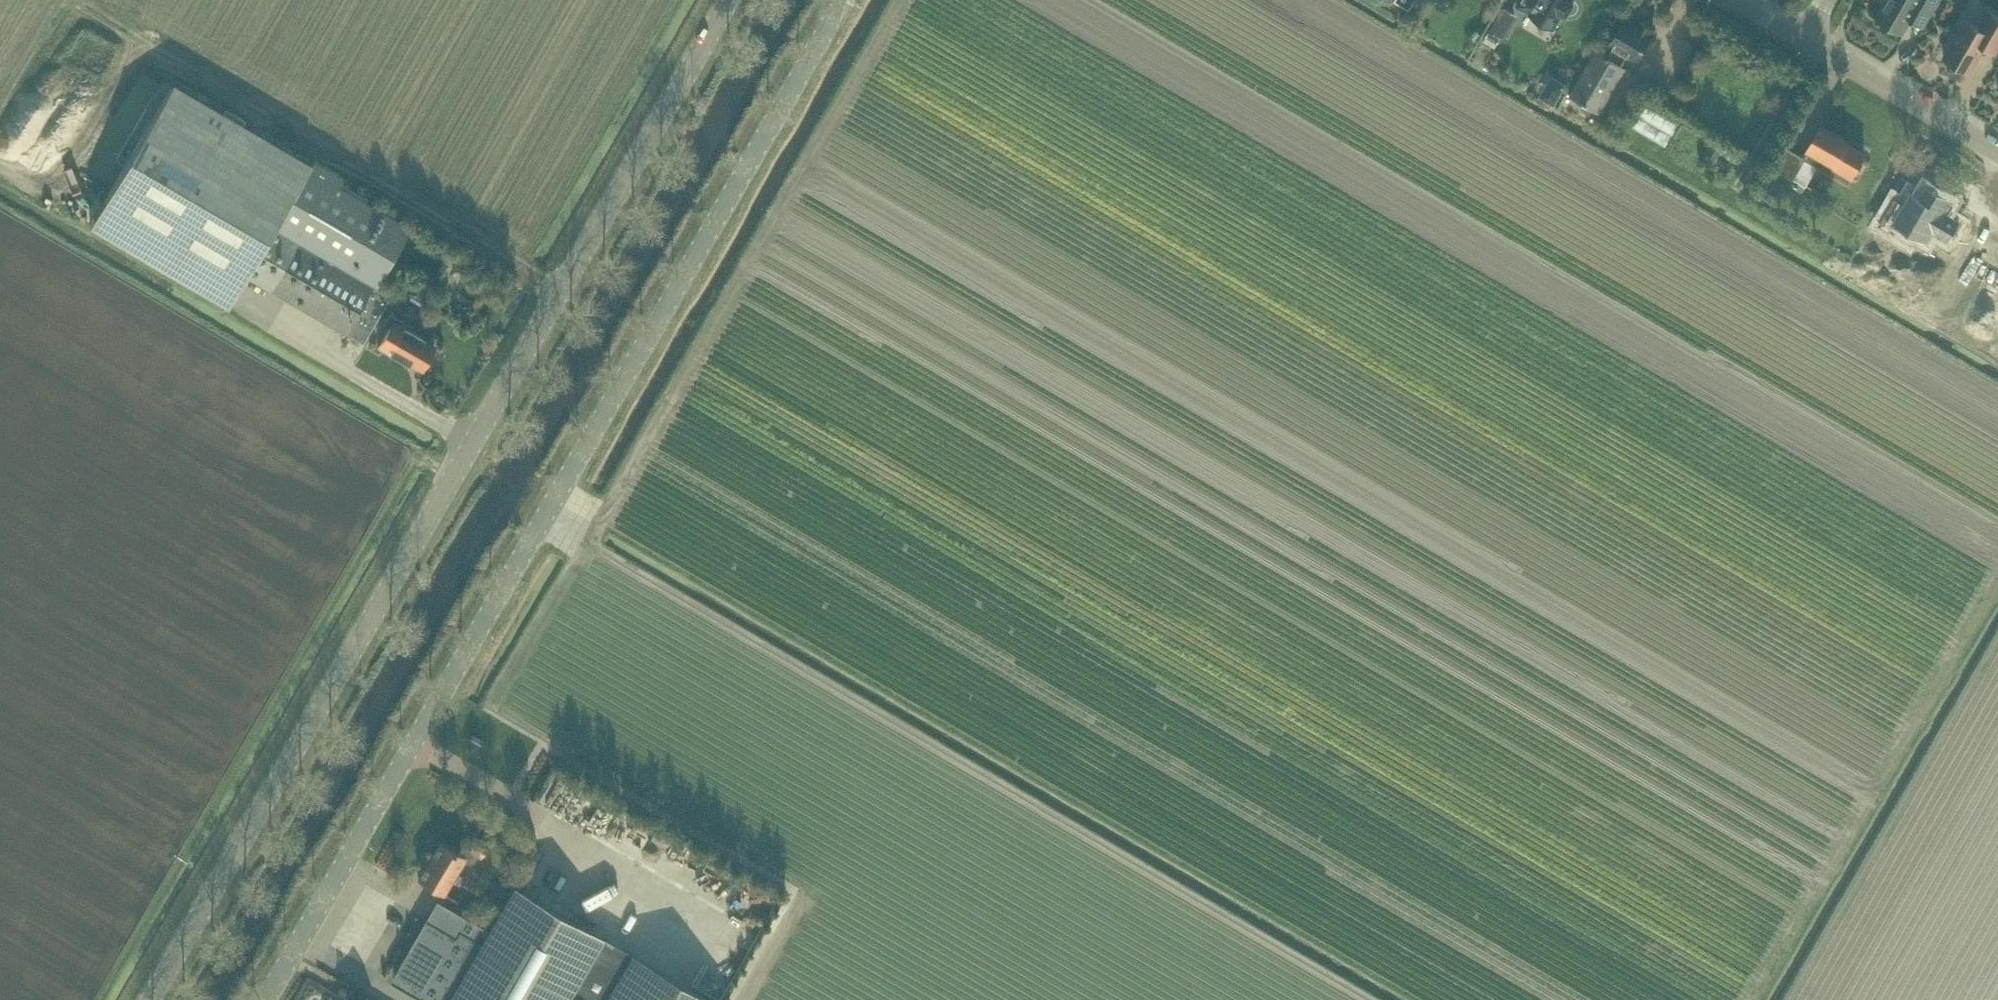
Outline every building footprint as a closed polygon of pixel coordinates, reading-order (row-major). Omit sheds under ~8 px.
[(1517,4),(1554,26),(1563,12),(1567,14),(1575,0),(1574,0),(1519,0),(1517,4)] [(1930,15),(1938,0),(1886,0),(1877,17),(1903,32),(1911,18),(1920,4),(1931,10),(1929,14),(1930,15)] [(1504,5),(1491,28),(1504,36),(1518,14),(1504,5)] [(1996,52),(1997,48),(1997,15),(1989,10),(1980,27),(1965,19),(1944,56),(1970,71),(1985,45),(1996,52)] [(1596,48),(1570,93),(1600,110),(1626,66),(1622,63),(1627,55),(1636,60),(1656,28),(1640,19),(1637,23),(1625,15),(1610,44),(1613,46),(1608,55),(1596,48)] [(216,32),(214,41),(239,49),(242,40),(216,32)] [(1552,76),(1542,95),(1554,102),(1565,83),(1552,76)] [(374,284),(411,224),(342,184),(347,176),(317,159),(312,167),(172,85),(91,223),(229,304),(248,273),(364,341),(391,294),(374,284)] [(1662,103),(1653,127),(1686,141),(1696,116),(1662,103)] [(1822,124),(1804,155),(1787,145),(1774,167),(1793,177),(1805,157),(1848,182),(1865,152),(1847,142),(1849,140),(1822,124)] [(1902,200),(1886,226),(1900,234),(1901,231),(1904,226),(1933,243),(1940,232),(1953,239),(1964,221),(1951,214),(1958,202),(1949,197),(1952,194),(1938,185),(1936,189),(1931,186),(1924,199),(1916,194),(1910,205),(1902,200)] [(469,260),(458,255),(453,265),(464,270),(469,260)] [(438,344),(410,328),(412,325),(390,311),(383,323),(389,327),(378,345),(422,370),(438,344)] [(469,849),(482,856),(489,844),(476,835),(469,849)] [(417,878),(445,893),(469,855),(441,840),(417,878)] [(488,929),(436,900),(391,980),(426,999),(720,999),(606,936),(515,884),(488,929)]
